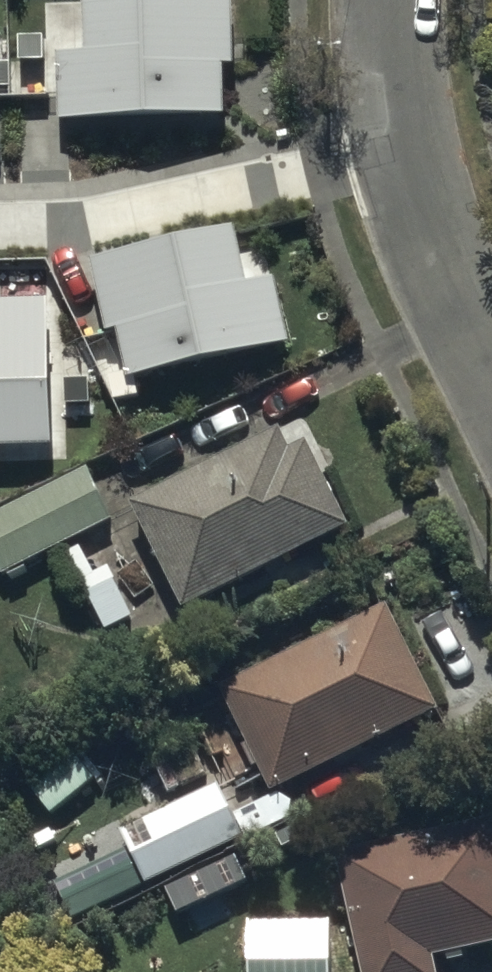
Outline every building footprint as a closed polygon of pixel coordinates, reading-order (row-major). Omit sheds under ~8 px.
[(85,49),(56,50),(58,117),(222,113),(221,61),(233,61),(231,0),(84,0),(85,49)] [(232,221),(88,254),(105,329),(116,326),(127,376),(288,340),(273,273),(245,279),(232,221)] [(54,449),(49,299),(0,300),(0,450),(54,449)] [(90,404),(89,380),(64,380),(64,404),(90,404)] [(186,606),(351,523),(309,442),(296,449),(285,428),(134,504),(186,606)] [(89,464),(0,509),(0,568),(4,576),(117,519),(89,464)] [(392,603),(386,606),(223,687),(275,789),(443,705),(392,603)] [(126,824),(151,880),(246,837),(221,781),(126,824)] [(335,851),(361,971),(442,971),(439,956),(491,945),(491,819),(335,851)] [(247,920),(248,971),(331,971),(331,919),(247,920)]
